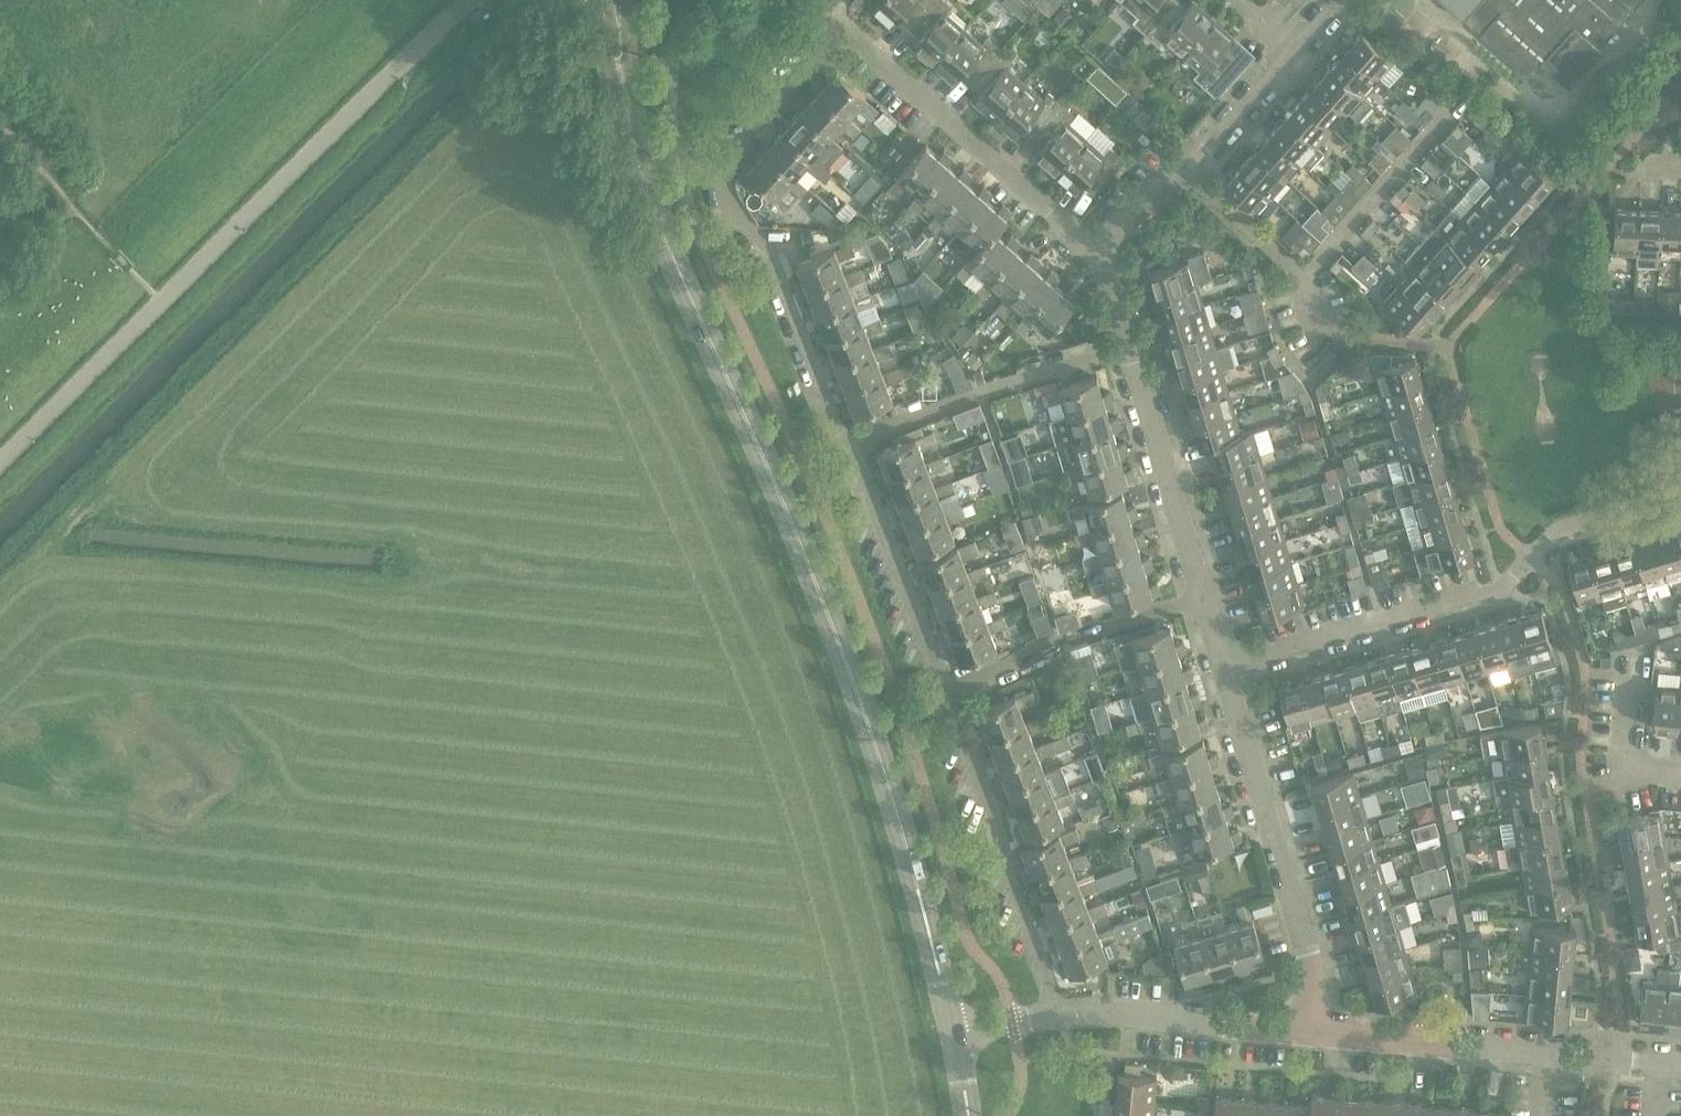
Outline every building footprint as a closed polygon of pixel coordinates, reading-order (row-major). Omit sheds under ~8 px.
[(851,2),(859,9),(866,1),(872,7),(870,9),(892,28),(899,20),(909,29),(935,0),(853,0),(851,2)] [(932,65),(965,28),(947,12),(953,6),(946,0),(935,0),(909,29),(919,38),(912,46),(932,65)] [(1121,1),(1138,16),(1132,22),(1146,34),(1176,0),(1122,0),(1121,1)] [(1146,34),(1159,46),(1164,40),(1181,56),(1214,18),(1194,0),(1187,8),(1178,0),(1176,0),(1146,34)] [(1481,33),(1479,34),(1528,78),(1541,63),(1569,88),(1603,50),(1597,45),(1610,31),(1612,32),(1627,15),(1625,14),(1631,7),(1633,9),(1641,0),(1441,0),(1463,19),(1473,28),(1474,27),(1481,33)] [(1064,7),(1054,18),(1065,28),(1066,27),(1075,17),(1064,7)] [(1234,36),(1214,18),(1181,56),(1199,71),(1193,77),(1217,98),(1248,63),(1227,44),(1234,36)] [(965,28),(932,65),(953,83),(960,75),(970,85),(1001,50),(988,37),(982,43),(965,28)] [(1347,49),(1379,78),(1394,61),(1362,32),(1346,49),(1347,49)] [(1331,66),(1364,95),(1379,78),(1347,49),(1346,49),(1331,66)] [(973,101),(994,120),(1027,83),(1009,67),(1014,61),(1001,50),(970,85),(980,93),(973,101)] [(1103,61),(1102,62),(1111,71),(1113,68),(1119,61),(1110,53),(1103,61)] [(1121,62),(1114,70),(1124,78),(1130,71),(1121,62)] [(1099,64),(1087,77),(1099,88),(1111,75),(1099,64)] [(1316,83),(1349,111),(1364,95),(1331,66),(1316,83)] [(1451,72),(1447,76),(1454,82),(1460,76),(1457,72),(1453,69),(1451,72)] [(818,92),(849,118),(859,107),(871,117),(878,109),(866,98),(866,97),(837,71),(826,83),(820,77),(812,86),(818,92)] [(1115,82),(1110,88),(1111,97),(1117,102),(1126,92),(1115,82)] [(1027,83),(994,120),(1014,138),(1021,130),(1032,139),(1063,104),(1049,92),(1044,98),(1027,83)] [(1301,100),(1333,129),(1349,111),(1316,83),(1301,100)] [(801,112),(831,138),(841,127),(856,139),(862,132),(863,131),(849,118),(818,92),(808,103),(802,97),(794,106),(801,112)] [(1131,93),(1120,105),(1134,118),(1145,106),(1131,93)] [(1285,117),(1318,146),(1333,129),(1301,100),(1285,117)] [(1404,101),(1396,110),(1406,119),(1407,117),(1414,110),(1404,101)] [(1483,128),(1493,119),(1495,117),(1478,103),(1474,107),(1467,114),(1483,128)] [(1035,156),(1055,174),(1087,138),(1070,122),(1076,116),(1063,104),(1032,139),(1041,148),(1035,156)] [(1426,109),(1420,115),(1427,122),(1433,115),(1426,109)] [(1414,110),(1407,117),(1413,123),(1420,115),(1414,110)] [(783,132),(814,158),(824,146),(836,158),(844,149),(831,138),(801,112),(790,123),(784,117),(776,126),(783,132)] [(1413,123),(1421,129),(1427,122),(1420,115),(1413,123)] [(1270,134),(1303,163),(1309,168),(1324,152),(1318,146),(1285,117),(1270,134)] [(1390,134),(1382,142),(1390,149),(1397,155),(1404,147),(1411,139),(1412,138),(1398,125),(1390,134)] [(1465,131),(1457,125),(1451,132),(1458,139),(1467,146),(1474,139),(1465,131)] [(765,151),(796,177),(806,166),(819,178),(826,169),(814,158),(783,132),(773,142),(767,137),(759,145),(765,151)] [(856,139),(854,141),(863,149),(871,140),(862,132),(856,139)] [(1255,151),(1287,180),(1303,163),(1270,134),(1255,151)] [(1087,138),(1055,174),(1076,193),(1083,185),(1093,194),(1124,160),(1110,147),(1105,153),(1087,138)] [(892,144),(886,150),(899,163),(905,156),(892,144)] [(908,184),(920,195),(947,164),(953,158),(944,151),(939,157),(926,146),(900,176),(900,177),(889,190),(897,197),(908,184)] [(1384,156),(1391,162),(1397,155),(1390,149),(1384,156)] [(1507,168),(1539,197),(1554,179),(1521,150),(1506,167),(1507,168)] [(796,177),(765,151),(755,163),(749,157),(741,165),(778,198),(788,186),(801,197),(808,189),(796,177)] [(1240,168),(1272,196),(1287,180),(1255,151),(1240,168)] [(1427,158),(1442,171),(1449,164),(1434,151),(1427,158)] [(1436,178),(1442,171),(1427,158),(1421,165),(1436,178)] [(947,164),(920,195),(908,207),(917,215),(928,202),(939,212),(967,182),(972,176),(964,169),(959,175),(947,164)] [(1490,184),(1523,214),(1539,197),(1507,168),(1506,167),(1490,184)] [(1257,214),(1272,196),(1240,168),(1224,185),(1257,214)] [(1466,193),(1508,231),(1523,214),(1490,184),(1481,176),(1466,193)] [(1365,177),(1359,184),(1366,190),(1372,183),(1365,177)] [(967,182),(939,212),(928,225),(937,233),(948,220),(960,230),(987,200),(992,194),(984,187),(979,193),(967,182)] [(863,184),(854,193),(865,203),(874,194),(863,184)] [(1359,184),(1352,191),(1359,197),(1366,190),(1359,184)] [(1403,185),(1397,192),(1404,199),(1411,192),(1403,185)] [(1397,192),(1390,200),(1397,206),(1404,199),(1397,192)] [(1466,193),(1451,209),(1493,247),(1508,231),(1466,193)] [(1404,199),(1397,206),(1405,213),(1412,206),(1404,199)] [(987,200),(960,230),(948,243),(956,250),(968,238),(978,247),(995,231),(1008,217),(1007,217),(1012,211),(1004,204),(998,210),(987,200)] [(874,203),(866,211),(874,219),(882,210),(874,203)] [(1435,227),(1477,265),(1493,247),(1451,209),(1435,227)] [(1329,217),(1336,224),(1342,217),(1335,210),(1329,217)] [(1613,253),(1637,254),(1639,211),(1615,210),(1613,253)] [(1639,211),(1637,254),(1660,255),(1661,212),(1639,211)] [(1660,255),(1680,256),(1680,213),(1661,212),(1660,255)] [(1322,225),(1329,231),(1336,224),(1329,217),(1322,225)] [(1373,219),(1366,226),(1374,233),(1380,225),(1373,219)] [(1366,226),(1360,233),(1367,240),(1374,233),(1366,226)] [(1429,252),(1462,282),(1477,265),(1435,227),(1420,244),(1429,252)] [(904,229),(895,239),(905,248),(914,238),(904,229)] [(812,230),(802,234),(806,245),(817,241),(812,230)] [(976,269),(987,279),(1015,249),(1020,243),(1012,235),(1006,241),(995,231),(978,247),(966,260),(968,261),(956,274),(965,282),(976,269)] [(922,232),(913,242),(921,250),(931,239),(922,232)] [(808,290),(845,275),(840,260),(856,254),(852,243),(836,250),(836,249),(798,263),(804,280),(796,283),(800,293),(808,290)] [(1414,269),(1447,299),(1462,282),(1429,252),(1420,244),(1405,261),(1414,269)] [(1298,252),(1305,258),(1311,251),(1304,245),(1298,252)] [(1026,259),(1015,249),(987,279),(976,292),(984,299),(996,287),(1007,297),(1035,267),(1040,261),(1032,253),(1026,259)] [(1156,295),(1197,282),(1212,278),(1205,252),(1188,256),(1190,260),(1149,272),(1156,295)] [(1239,261),(1242,270),(1252,267),(1249,258),(1239,261)] [(1336,260),(1329,267),(1337,274),(1343,267),(1336,260)] [(876,263),(861,268),(865,279),(880,274),(876,263)] [(1035,267),(1007,297),(996,309),(1004,317),(1015,304),(1026,314),(1054,285),(1060,278),(1052,271),(1046,277),(1035,267)] [(1245,279),(1255,276),(1252,267),(1242,270),(1245,279)] [(817,314),(855,299),(849,285),(865,279),(861,268),(845,275),(808,290),(813,304),(805,307),(809,317),(817,314)] [(1399,285),(1433,315),(1447,299),(1414,269),(1399,285)] [(927,275),(917,279),(922,291),(932,287),(927,275)] [(914,278),(904,282),(910,296),(920,292),(914,278)] [(1255,280),(1248,282),(1251,290),(1258,288),(1255,280)] [(1156,295),(1162,316),(1203,304),(1197,282),(1156,295)] [(1054,285),(1026,314),(1027,314),(1015,327),(1024,335),(1035,322),(1047,333),(1074,303),(1074,302),(1079,296),(1071,289),(1066,295),(1054,285)] [(1416,333),(1433,315),(1399,285),(1383,304),(1416,333)] [(1658,289),(1657,312),(1659,312),(1679,313),(1680,302),(1680,290),(1658,289)] [(1635,301),(1635,311),(1653,312),(1654,293),(1636,292),(1636,301),(1635,301)] [(827,339),(864,324),(859,310),(875,304),(871,293),(855,299),(817,314),(823,329),(815,332),(819,342),(827,339)] [(1252,300),(1256,313),(1265,310),(1261,297),(1252,300)] [(1606,308),(1625,310),(1635,311),(1635,301),(1625,301),(1607,299),(1606,308)] [(1162,316),(1169,338),(1210,326),(1203,304),(1162,316)] [(1261,330),(1269,327),(1265,310),(1256,313),(1261,330)] [(828,367),(836,364),(874,349),(869,335),(885,329),(880,318),(864,324),(827,339),(832,353),(824,356),(828,367)] [(965,322),(952,336),(961,345),(974,331),(965,322)] [(1396,325),(1395,335),(1405,335),(1405,326),(1396,325)] [(1169,338),(1175,360),(1216,348),(1210,326),(1169,338)] [(838,392),(846,389),(883,373),(878,359),(894,353),(890,343),(874,349),(836,364),(842,378),(834,381),(838,392)] [(1266,350),(1271,358),(1280,353),(1275,345),(1266,350)] [(1175,360),(1181,381),(1222,369),(1216,348),(1175,360)] [(974,351),(966,360),(977,369),(984,360),(974,351)] [(1410,355),(1369,351),(1375,370),(1382,393),(1423,381),(1416,358),(1411,359),(1410,355)] [(1276,366),(1284,361),(1280,353),(1271,358),(1276,366)] [(920,359),(900,367),(904,378),(925,370),(920,359)] [(963,366),(948,371),(955,392),(970,387),(963,366)] [(900,367),(883,373),(846,389),(852,405),(844,408),(848,416),(854,414),(893,399),(888,384),(904,378),(900,367)] [(1181,381),(1188,403),(1229,391),(1222,369),(1181,381)] [(981,371),(974,374),(977,385),(986,382),(985,379),(983,371),(981,371)] [(1062,400),(1067,415),(1105,404),(1113,402),(1110,392),(1102,394),(1097,378),(1060,388),(1058,389),(1059,390),(1042,395),(1046,405),(1062,400)] [(1058,379),(1034,386),(1034,387),(1037,395),(1042,394),(1058,389),(1060,388),(1058,381),(1058,379)] [(1317,388),(1320,401),(1322,410),(1331,407),(1329,398),(1325,380),(1317,388)] [(1423,381),(1382,393),(1388,414),(1407,409),(1429,402),(1423,381)] [(1294,388),(1299,396),(1308,391),(1303,383),(1294,388)] [(1188,403),(1194,425),(1235,413),(1229,391),(1188,403)] [(1304,405),(1312,400),(1308,391),(1299,396),(1304,405)] [(1407,409),(1388,414),(1394,436),(1436,424),(1429,402),(1407,409)] [(959,412),(954,414),(959,427),(986,417),(981,403),(967,409),(959,412)] [(1070,427),(1074,440),(1113,430),(1120,428),(1117,417),(1109,419),(1105,404),(1067,415),(1050,420),(1053,432),(1070,427)] [(1322,410),(1325,419),(1334,416),(1331,407),(1322,410)] [(1201,448),(1212,444),(1242,435),(1241,434),(1235,413),(1194,425),(1201,448)] [(1322,433),(1318,419),(1317,417),(1304,421),(1309,437),(1322,433)] [(1436,424),(1394,436),(1400,457),(1419,452),(1442,445),(1436,424)] [(1331,433),(1334,444),(1352,439),(1349,429),(1331,433)] [(1077,452),(1081,466),(1120,455),(1128,453),(1124,442),(1117,444),(1113,430),(1074,440),(1074,441),(1057,445),(1060,457),(1077,452)] [(1212,444),(1219,466),(1260,454),(1253,431),(1241,434),(1242,435),(1212,444)] [(889,478),(927,463),(921,449),(937,443),(933,432),(917,438),(917,437),(879,452),(885,468),(877,471),(881,481),(889,478)] [(1320,435),(1313,437),(1316,446),(1325,443),(1323,434),(1320,435)] [(994,437),(979,443),(988,468),(1003,463),(994,437)] [(1419,452),(1400,457),(1407,480),(1448,468),(1442,445),(1419,452)] [(1344,465),(1336,468),(1339,477),(1347,475),(1360,471),(1355,453),(1342,457),(1344,465)] [(1219,466),(1225,487),(1266,475),(1260,454),(1219,466)] [(1026,455),(1010,460),(1013,471),(1029,465),(1026,455)] [(1124,470),(1120,455),(1081,466),(1065,471),(1068,482),(1084,477),(1089,493),(1129,481),(1129,480),(1135,478),(1132,468),(1124,470)] [(891,506),(899,503),(936,487),(931,474),(947,468),(943,457),(927,463),(889,478),(894,492),(887,495),(891,506)] [(988,468),(985,469),(994,493),(1011,487),(1003,463),(988,468)] [(1350,484),(1347,475),(1339,477),(1336,468),(1326,471),(1328,480),(1338,477),(1341,486),(1350,484)] [(1395,483),(1401,506),(1409,503),(1414,502),(1441,494),(1455,490),(1448,468),(1407,480),(1395,483)] [(1225,487),(1231,509),(1272,497),(1266,475),(1225,487)] [(1328,480),(1322,482),(1328,502),(1340,499),(1343,495),(1341,486),(1338,477),(1328,480)] [(900,529),(907,526),(946,512),(940,498),(957,492),(956,490),(954,485),(953,483),(952,481),(936,487),(899,503),(904,517),(896,520),(900,529)] [(1409,503),(1401,506),(1407,527),(1420,524),(1428,521),(1461,512),(1455,490),(1441,494),(1414,502),(1409,503)] [(1092,530),(1131,519),(1139,517),(1135,506),(1127,508),(1123,492),(1085,503),(1085,504),(1068,509),(1071,520),(1088,515),(1092,530)] [(1366,492),(1347,497),(1348,499),(1351,510),(1354,519),(1363,516),(1372,514),(1369,505),(1366,492)] [(1231,509),(1237,531),(1279,519),(1272,497),(1231,509)] [(1022,500),(1020,501),(1024,516),(1034,513),(1030,498),(1022,500)] [(973,503),(962,507),(966,517),(977,512),(973,503)] [(962,506),(946,512),(907,526),(914,542),(906,545),(909,554),(917,551),(918,552),(956,538),(950,523),(966,517),(962,507),(962,506)] [(1428,521),(1420,524),(1426,545),(1455,537),(1468,533),(1461,512),(1428,521)] [(1024,517),(1028,532),(1042,528),(1038,513),(1024,517)] [(1336,516),(1338,525),(1339,525),(1348,522),(1345,513),(1336,516)] [(1354,519),(1356,528),(1366,526),(1363,516),(1354,519)] [(1096,540),(1100,555),(1138,545),(1146,542),(1143,531),(1135,533),(1131,519),(1092,530),(1075,535),(1078,545),(1096,540)] [(1237,531),(1244,552),(1285,540),(1279,519),(1237,531)] [(1009,522),(1001,526),(1005,535),(1006,536),(1014,532),(1019,530),(1020,530),(1015,520),(1009,522)] [(1350,532),(1348,522),(1339,525),(1338,525),(1341,534),(1350,532)] [(1656,538),(1667,576),(1667,578),(1680,574),(1680,541),(1678,531),(1656,538)] [(1426,545),(1413,549),(1421,575),(1434,571),(1433,568),(1434,568),(1474,556),(1468,533),(1455,537),(1426,545)] [(1656,538),(1634,545),(1645,585),(1667,578),(1667,576),(1656,538)] [(1244,552),(1250,574),(1291,562),(1285,540),(1244,552)] [(927,577),(919,580),(923,590),(931,587),(969,572),(963,558),(979,552),(975,541),(959,547),(959,546),(921,561),(927,577)] [(1103,566),(1107,580),(1146,570),(1154,568),(1150,557),(1142,559),(1138,545),(1100,555),(1083,560),(1086,571),(1103,566)] [(1634,545),(1612,551),(1624,591),(1645,585),(1634,545)] [(1363,553),(1366,562),(1375,560),(1372,551),(1363,553)] [(1612,551),(1590,557),(1602,597),(1603,600),(1605,609),(1607,608),(1627,602),(1624,591),(1612,551)] [(1348,559),(1351,568),(1352,568),(1360,565),(1358,556),(1348,559)] [(1590,557),(1568,564),(1579,604),(1602,597),(1590,557)] [(1375,590),(1390,585),(1381,558),(1375,560),(1366,562),(1375,590)] [(1038,565),(1041,572),(1042,572),(1055,568),(1052,561),(1038,565)] [(1250,574),(1256,595),(1297,583),(1291,562),(1250,574)] [(1353,577),(1363,575),(1360,565),(1352,568),(1351,568),(1353,577)] [(940,611),(978,596),(973,582),(989,576),(987,572),(984,566),(969,572),(931,587),(937,601),(929,605),(932,614),(940,611)] [(1061,566),(1055,568),(1042,572),(1045,584),(1064,579),(1061,566)] [(1150,584),(1146,570),(1107,580),(1090,585),(1093,596),(1110,591),(1115,607),(1153,596),(1153,595),(1161,593),(1158,582),(1150,584)] [(1304,606),(1297,583),(1256,595),(1263,618),(1304,606)] [(942,640),(950,637),(988,621),(982,607),(1007,597),(1003,587),(978,596),(940,611),(946,626),(938,629),(942,640)] [(1040,593),(1026,598),(1029,605),(1043,600),(1040,593)] [(1042,602),(1029,606),(1032,618),(1045,614),(1042,602)] [(1541,611),(1519,618),(1531,659),(1532,660),(1534,670),(1535,670),(1557,664),(1541,611)] [(1045,614),(1032,618),(1038,636),(1053,631),(1054,631),(1048,613),(1047,613),(1045,614)] [(1004,615),(988,621),(950,637),(956,652),(949,655),(952,664),(998,647),(992,632),(1008,626),(1004,615)] [(1519,618),(1498,624),(1503,641),(1510,665),(1508,665),(1511,676),(1534,670),(1532,660),(1531,659),(1519,618)] [(1673,632),(1680,630),(1680,626),(1679,620),(1670,623),(1673,632)] [(1131,631),(1113,636),(1115,643),(1118,655),(1123,670),(1139,665),(1141,664),(1178,654),(1186,652),(1183,641),(1175,643),(1170,627),(1157,631),(1155,623),(1148,626),(1131,631)] [(1645,630),(1636,633),(1639,642),(1648,640),(1662,636),(1658,623),(1645,626),(1646,630),(1645,630)] [(1498,624),(1476,630),(1484,657),(1488,671),(1490,671),(1508,665),(1510,665),(1503,641),(1498,624)] [(1476,630),(1454,637),(1463,665),(1467,677),(1488,671),(1484,657),(1476,630)] [(1630,635),(1615,639),(1618,648),(1630,645),(1639,642),(1636,633),(1630,635)] [(1663,641),(1666,655),(1668,655),(1680,655),(1680,638),(1680,636),(1663,641)] [(1454,637),(1432,643),(1444,684),(1467,677),(1463,665),(1454,637)] [(1432,643),(1410,650),(1426,705),(1448,699),(1448,698),(1444,686),(1444,684),(1432,643)] [(1410,650),(1388,656),(1392,670),(1400,697),(1400,699),(1404,711),(1426,705),(1410,650)] [(1139,665),(1123,670),(1126,682),(1143,677),(1147,690),(1186,679),(1193,677),(1190,667),(1183,669),(1178,654),(1141,664),(1139,665)] [(1388,656),(1366,662),(1378,703),(1400,697),(1392,670),(1388,656)] [(1601,656),(1601,664),(1601,666),(1610,667),(1611,657),(1601,656)] [(1366,662),(1344,669),(1346,675),(1356,710),(1357,712),(1359,720),(1381,714),(1378,705),(1378,703),(1366,662)] [(1344,669),(1324,675),(1327,688),(1335,716),(1356,710),(1346,675),(1344,669)] [(1324,675),(1302,681),(1306,694),(1314,722),(1335,716),(1327,688),(1324,675)] [(1147,690),(1130,695),(1133,706),(1138,721),(1154,716),(1193,705),(1201,703),(1197,692),(1190,694),(1186,679),(1147,690)] [(1302,681),(1278,688),(1290,729),(1314,722),(1306,694),(1302,681)] [(1652,728),(1675,730),(1679,686),(1656,684),(1652,728)] [(985,727),(977,730),(981,739),(988,736),(1026,722),(1021,708),(1037,702),(1033,691),(1028,693),(1026,688),(1015,692),(1017,696),(979,711),(985,727)] [(1545,706),(1546,716),(1556,714),(1563,713),(1564,698),(1544,701),(1545,706)] [(1154,716),(1138,721),(1141,732),(1158,727),(1162,742),(1201,731),(1208,729),(1205,717),(1197,719),(1193,705),(1154,716)] [(1521,705),(1501,709),(1504,723),(1524,719),(1521,705)] [(1538,706),(1523,709),(1525,719),(1540,716),(1538,706)] [(1475,711),(1462,714),(1467,729),(1479,725),(1475,711)] [(994,751),(987,754),(990,764),(998,761),(1036,746),(1030,733),(1047,726),(1042,715),(1026,722),(988,736),(989,738),(994,751)] [(1111,721),(1097,725),(1099,731),(1113,727),(1111,721)] [(1499,730),(1481,733),(1485,758),(1503,754),(1545,747),(1541,725),(1541,724),(1541,723),(1499,730)] [(1434,734),(1436,742),(1445,740),(1443,731),(1434,733),(1434,734)] [(1426,744),(1436,742),(1434,734),(1434,733),(1424,735),(1426,744)] [(1063,736),(1052,740),(1056,751),(1067,747),(1063,736)] [(1004,776),(996,779),(1000,789),(1008,787),(1045,771),(1040,757),(1056,751),(1052,740),(1036,746),(998,761),(1004,776)] [(1164,752),(1148,757),(1151,768),(1167,763),(1172,778),(1173,778),(1211,767),(1218,765),(1215,754),(1208,756),(1203,740),(1164,751),(1164,752)] [(1436,742),(1426,744),(1425,745),(1428,759),(1448,755),(1445,740),(1436,742)] [(1390,745),(1393,755),(1402,752),(1399,742),(1390,745)] [(1380,748),(1383,758),(1393,755),(1390,745),(1380,748)] [(1545,747),(1503,754),(1507,776),(1548,769),(1545,747)] [(1097,751),(1085,756),(1088,765),(1101,761),(1097,751)] [(1347,757),(1350,767),(1366,763),(1363,753),(1347,757)] [(1421,755),(1404,760),(1410,779),(1412,778),(1426,774),(1422,759),(1421,755)] [(1340,756),(1325,760),(1326,764),(1328,770),(1343,766),(1340,756)] [(1077,759),(1061,765),(1065,776),(1081,771),(1077,759)] [(1316,767),(1318,776),(1329,773),(1328,770),(1326,764),(1316,767)] [(1013,801),(1006,803),(1009,813),(1017,810),(1055,796),(1050,782),(1065,776),(1061,765),(1045,771),(1008,787),(1013,801)] [(1439,784),(1436,766),(1426,769),(1429,786),(1439,784)] [(1172,778),(1155,783),(1158,792),(1176,787),(1180,803),(1218,792),(1226,790),(1223,780),(1215,782),(1211,767),(1173,778),(1172,778)] [(1504,777),(1491,779),(1495,801),(1495,802),(1508,800),(1552,792),(1548,769),(1507,776),(1504,777)] [(1354,773),(1312,786),(1319,808),(1330,805),(1360,796),(1354,773)] [(1402,783),(1401,784),(1407,806),(1430,799),(1432,799),(1425,777),(1424,777),(1420,778),(1402,783)] [(1440,802),(1442,811),(1451,809),(1463,807),(1459,785),(1438,788),(1440,802)] [(1022,825),(1015,828),(1019,839),(1065,822),(1059,807),(1075,801),(1071,790),(1055,796),(1017,810),(1018,812),(1022,825)] [(1164,808),(1150,812),(1153,821),(1167,816),(1171,833),(1187,828),(1188,828),(1226,818),(1233,815),(1230,805),(1223,807),(1218,792),(1180,803),(1164,808)] [(1552,792),(1508,800),(1512,821),(1513,821),(1514,821),(1555,814),(1556,814),(1552,792)] [(1129,795),(1119,798),(1124,818),(1134,815),(1129,795)] [(1103,796),(1094,799),(1098,812),(1107,809),(1103,796)] [(1330,805),(1319,808),(1325,829),(1342,825),(1367,818),(1360,796),(1330,805)] [(1428,805),(1414,809),(1418,823),(1419,822),(1432,819),(1428,807),(1428,805)] [(1453,818),(1451,809),(1442,811),(1444,820),(1453,818)] [(1113,812),(1104,816),(1110,830),(1118,826),(1113,812)] [(1394,812),(1379,817),(1384,833),(1399,828),(1394,812)] [(1619,820),(1623,844),(1665,837),(1661,813),(1619,820)] [(1513,821),(1512,821),(1516,843),(1560,836),(1556,814),(1555,814),(1514,821),(1513,821)] [(1187,828),(1171,833),(1175,844),(1183,842),(1187,856),(1194,854),(1195,854),(1240,840),(1237,830),(1230,832),(1226,818),(1188,828),(1187,828)] [(1342,825),(1325,829),(1331,851),(1354,844),(1373,839),(1367,818),(1342,825)] [(1435,821),(1413,828),(1417,841),(1439,834),(1435,821)] [(1028,863),(1021,866),(1025,876),(1032,873),(1070,859),(1065,845),(1064,843),(1081,837),(1077,827),(1060,834),(1023,848),(1028,863)] [(1463,835),(1448,838),(1450,853),(1466,850),(1463,835)] [(1483,836),(1470,837),(1471,849),(1485,848),(1483,836)] [(1516,843),(1504,845),(1507,868),(1520,866),(1563,859),(1560,836),(1516,843)] [(1623,844),(1627,868),(1669,861),(1665,837),(1623,844)] [(1354,844),(1331,851),(1338,873),(1339,872),(1379,861),(1373,839),(1354,844)] [(1440,843),(1426,847),(1432,867),(1446,863),(1440,843)] [(1129,851),(1114,857),(1119,869),(1133,863),(1134,863),(1129,852),(1129,851)] [(1461,852),(1451,854),(1451,855),(1456,877),(1464,875),(1465,875),(1466,874),(1461,852)] [(1038,888),(1030,891),(1034,901),(1042,898),(1080,884),(1074,870),(1090,864),(1086,853),(1070,859),(1032,873),(1033,876),(1038,888)] [(1339,872),(1338,873),(1344,894),(1353,892),(1385,882),(1398,879),(1391,857),(1379,861),(1339,872)] [(1563,859),(1520,866),(1524,888),(1525,888),(1541,885),(1567,881),(1563,859)] [(1207,860),(1194,864),(1198,877),(1210,873),(1207,860)] [(1142,865),(1145,877),(1159,873),(1155,861),(1142,865)] [(1627,868),(1631,892),(1673,885),(1669,861),(1627,868)] [(1447,868),(1434,871),(1438,889),(1441,888),(1450,887),(1447,870),(1447,869),(1447,868)] [(1464,875),(1456,877),(1458,885),(1467,883),(1465,875),(1464,875)] [(1047,912),(1040,914),(1044,926),(1051,923),(1089,908),(1084,895),(1100,888),(1096,877),(1080,884),(1042,898),(1042,900),(1047,912)] [(1161,881),(1147,885),(1151,898),(1165,893),(1161,881)] [(1525,888),(1524,888),(1528,912),(1539,910),(1540,915),(1559,912),(1558,907),(1571,905),(1567,881),(1541,885),(1525,888)] [(1353,892),(1344,894),(1350,916),(1387,906),(1392,905),(1385,882),(1353,892)] [(1631,892),(1635,915),(1677,908),(1673,885),(1631,892)] [(1143,893),(1133,897),(1138,908),(1147,905),(1143,893)] [(1387,906),(1350,916),(1357,939),(1371,935),(1398,927),(1411,923),(1405,901),(1392,905),(1387,906)] [(1057,937),(1049,940),(1053,950),(1060,947),(1098,932),(1093,919),(1109,913),(1105,902),(1089,908),(1051,923),(1057,937)] [(1444,904),(1446,913),(1447,913),(1455,911),(1454,902),(1444,904)] [(1241,923),(1227,927),(1236,964),(1237,966),(1240,974),(1250,971),(1248,963),(1264,959),(1253,919),(1252,919),(1247,904),(1236,907),(1241,923)] [(1639,940),(1680,933),(1680,907),(1677,908),(1635,915),(1639,940)] [(1463,912),(1465,921),(1474,920),(1473,910),(1463,912)] [(1211,914),(1196,918),(1201,935),(1201,936),(1209,964),(1212,974),(1214,982),(1225,979),(1223,970),(1237,966),(1236,964),(1227,927),(1222,911),(1211,914)] [(1457,921),(1455,911),(1447,913),(1446,913),(1448,923),(1457,921)] [(1150,914),(1141,917),(1145,931),(1154,929),(1150,914)] [(1190,939),(1175,943),(1188,986),(1189,989),(1200,986),(1197,978),(1212,974),(1209,964),(1201,936),(1201,935),(1196,918),(1185,922),(1190,939)] [(1474,920),(1465,921),(1466,929),(1476,927),(1474,920)] [(1061,964),(1059,964),(1063,976),(1069,973),(1070,974),(1096,964),(1108,959),(1120,954),(1114,940),(1119,938),(1114,926),(1098,932),(1060,947),(1061,949),(1066,962),(1061,964)] [(1533,926),(1531,950),(1573,954),(1576,931),(1533,926)] [(1371,935),(1357,939),(1363,961),(1405,948),(1398,927),(1371,935)] [(1476,927),(1466,929),(1467,945),(1485,944),(1481,927),(1476,927)] [(1671,951),(1680,949),(1680,939),(1669,942),(1671,951)] [(1460,941),(1447,942),(1448,955),(1461,954),(1462,954),(1461,941),(1460,941)] [(1658,954),(1671,951),(1669,942),(1656,944),(1658,954)] [(1640,947),(1624,948),(1625,966),(1641,965),(1640,947)] [(1405,948),(1363,961),(1370,982),(1411,970),(1405,948)] [(1489,948),(1470,949),(1471,967),(1490,966),(1489,948)] [(1531,950),(1529,972),(1571,976),(1573,954),(1531,950)] [(1153,955),(1144,962),(1145,972),(1165,974),(1161,955),(1153,955)] [(1483,967),(1469,968),(1469,970),(1471,987),(1484,986),(1483,969),(1483,967)] [(1643,981),(1639,1022),(1665,1025),(1668,984),(1669,979),(1670,969),(1658,968),(1658,969),(1657,983),(1643,981)] [(1665,1025),(1680,1026),(1680,985),(1679,985),(1680,971),(1680,970),(1670,969),(1669,979),(1668,984),(1665,1025)] [(1411,970),(1370,982),(1376,1005),(1418,993),(1411,970)] [(1454,981),(1463,980),(1463,970),(1453,971),(1454,981)] [(1529,972),(1527,995),(1569,999),(1571,976),(1529,972)] [(1491,992),(1471,990),(1471,991),(1471,992),(1473,1018),(1474,1018),(1489,1019),(1491,992)] [(1567,1023),(1569,999),(1527,995),(1524,1019),(1567,1023)] [(1124,1066),(1123,1075),(1125,1075),(1139,1077),(1140,1067),(1124,1066)] [(1119,1075),(1117,1098),(1155,1101),(1157,1078),(1119,1075)] [(1198,1107),(1208,1108),(1209,1097),(1199,1096),(1198,1107)] [(1336,1098),(1312,1096),(1311,1107),(1311,1115),(1334,1115),(1336,1098)] [(1115,1115),(1153,1115),(1155,1101),(1117,1098),(1115,1115)] [(1215,1115),(1240,1115),(1241,1101),(1216,1098),(1215,1115)] [(1334,1115),(1359,1115),(1360,1100),(1336,1098),(1334,1115)] [(1359,1115),(1383,1115),(1384,1103),(1362,1101),(1360,1100),(1359,1115)] [(1240,1115),(1262,1115),(1263,1103),(1241,1101),(1240,1115)] [(1262,1115),(1287,1115),(1289,1105),(1263,1103),(1262,1115)] [(1383,1115),(1408,1115),(1409,1105),(1390,1103),(1384,1103),(1383,1115)] [(1287,1115),(1311,1115),(1311,1107),(1289,1105),(1287,1115)] [(1408,1115),(1430,1115),(1431,1107),(1414,1105),(1409,1105),(1408,1115)] [(1430,1115),(1455,1115),(1456,1109),(1433,1107),(1431,1107),(1430,1115)]
